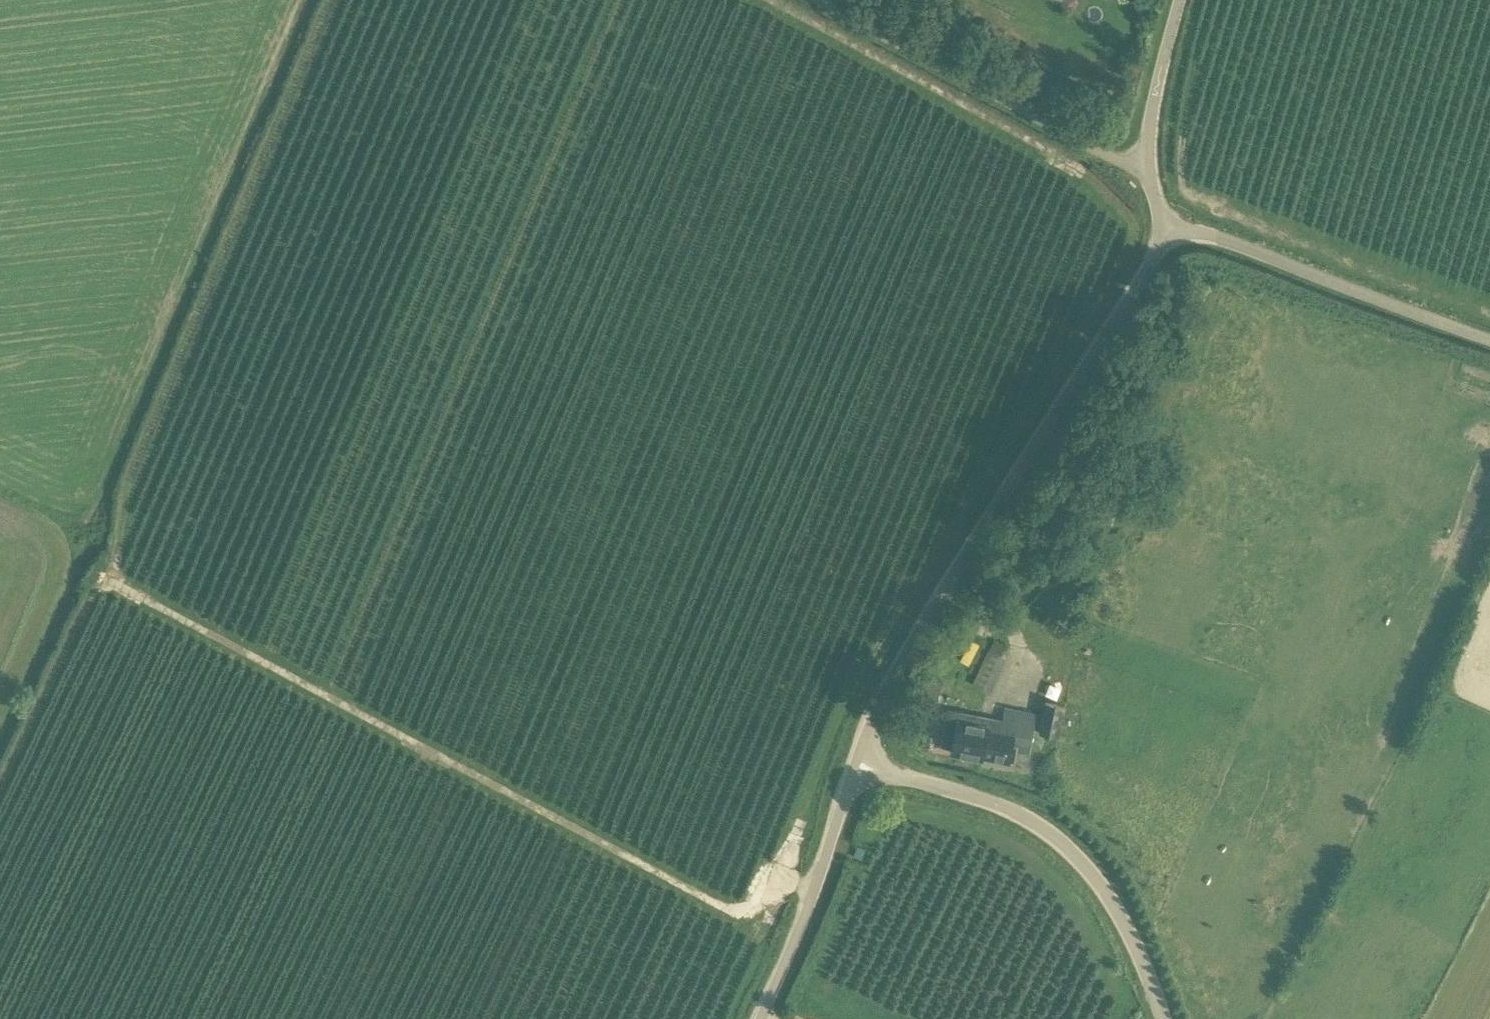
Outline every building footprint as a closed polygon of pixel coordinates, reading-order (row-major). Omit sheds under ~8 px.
[(992,690),(1010,643),(993,637),(976,683),(992,690)] [(942,673),(929,670),(926,687),(939,690),(942,673)] [(1058,736),(1065,707),(1046,703),(1040,733),(1058,736)] [(1006,707),(1004,719),(947,708),(939,751),(983,759),(984,757),(1010,761),(1012,749),(1030,752),(1037,716),(1020,713),(1006,707)] [(858,845),(854,855),(862,858),(866,848),(858,845)]
